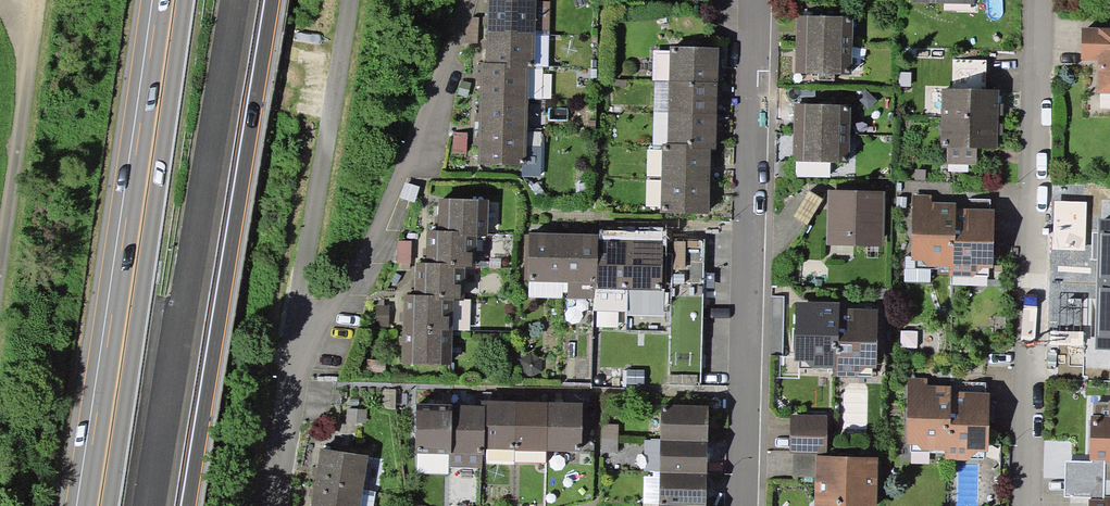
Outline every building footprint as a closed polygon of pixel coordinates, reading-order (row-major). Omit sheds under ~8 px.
[(487,32),(535,33),(536,2),(536,0),(488,0),(487,32)] [(550,2),(536,2),(535,33),(549,33),(550,2)] [(479,17),(471,16),(463,44),(477,44),(479,17)] [(797,16),(796,45),(852,46),(853,17),(797,16)] [(1082,28),(1081,61),(1097,61),(1097,93),(1109,94),(1109,28),(1082,28)] [(534,66),(535,33),(487,32),(486,63),(507,63),(507,68),(529,69),(534,69),(534,66)] [(548,67),(549,33),(535,33),(534,66),(548,67)] [(852,46),(796,45),(795,73),(818,74),(834,74),(852,75),(852,46)] [(670,51),(669,81),(718,82),(719,48),(670,47),(670,51)] [(655,81),(669,81),(670,51),(653,50),(653,81),(655,81)] [(528,99),(529,69),(507,68),(507,63),(486,63),(477,62),(476,86),(481,87),(480,97),(528,99)] [(543,69),(534,69),(529,69),(528,99),(551,99),(552,74),(543,74),(543,69)] [(471,83),(462,81),(458,95),(467,97),(471,83)] [(669,114),(669,81),(655,81),(654,113),(669,114)] [(669,81),(669,114),(717,115),(718,82),(669,81)] [(877,101),(865,89),(856,98),(869,110),(877,101)] [(942,89),(941,119),(999,120),(999,115),(999,104),(999,90),(942,89)] [(474,129),(479,129),(528,130),(528,99),(480,97),(480,114),(474,114),(474,129)] [(795,104),(794,133),(850,134),(851,105),(795,104)] [(668,143),(669,114),(654,113),(653,145),(662,145),(662,143),(668,143)] [(716,149),(717,115),(669,114),(668,143),(688,144),(688,148),(710,149),(716,149)] [(998,124),(999,120),(941,119),(941,148),(947,148),(947,164),(976,165),(976,149),(998,149),(998,135),(998,124)] [(528,132),(528,130),(479,129),(474,129),(473,145),(479,145),(478,165),(522,166),(522,177),(543,177),(544,133),(528,132)] [(467,133),(453,133),(453,154),(467,154),(467,133)] [(850,134),(794,133),(793,162),(850,163),(850,134)] [(661,176),(661,179),(709,180),(710,149),(688,148),(688,144),(668,143),(662,143),(662,145),(662,150),(661,176)] [(662,150),(647,150),(647,176),(661,176),(662,150)] [(708,215),(709,180),(661,179),(661,180),(661,207),(660,214),(708,215)] [(661,180),(646,180),(646,206),(661,207),(661,180)] [(419,188),(405,183),(400,197),(414,202),(419,188)] [(823,199),(809,190),(793,216),(807,225),(823,199)] [(884,246),(885,191),(828,190),(827,245),(884,246)] [(955,208),(956,203),(931,202),(931,195),(913,194),(910,260),(916,260),(915,269),(949,270),(949,277),(953,277),(955,208)] [(488,200),(439,199),(438,231),(458,231),(458,236),(477,236),(488,237),(488,200)] [(968,199),(968,209),(990,209),(990,199),(968,199)] [(1087,202),(1054,201),(1052,249),(1085,250),(1087,202)] [(968,209),(955,208),(953,277),(974,278),(974,276),(989,276),(989,269),(993,269),(995,209),(990,209),(968,209)] [(1097,284),(1109,285),(1109,219),(1098,219),(1098,233),(1097,260),(1097,284)] [(458,231),(438,231),(427,230),(426,262),(452,263),(451,269),(465,269),(476,269),(477,236),(458,236),(458,231)] [(529,282),(563,283),(564,234),(529,233),(529,236),(525,235),(524,280),(529,280),(529,282)] [(564,234),(563,283),(568,283),(597,283),(598,239),(598,235),(564,234)] [(597,283),(597,289),(629,290),(631,240),(598,239),(597,283)] [(663,240),(631,240),(629,290),(661,291),(663,240)] [(411,242),(397,241),(396,263),(411,263),(411,242)] [(705,242),(673,241),(668,384),(700,386),(705,242)] [(452,263),(426,262),(416,262),(415,294),(439,295),(438,299),(453,300),(464,300),(465,269),(451,269),(452,263)] [(563,283),(529,282),(528,297),(562,298),(563,283)] [(597,283),(568,283),(568,298),(597,298),(597,289),(597,283)] [(1097,284),(1095,349),(1109,350),(1109,285),(1097,284)] [(628,311),(629,290),(597,289),(597,298),(596,310),(628,311)] [(415,294),(404,294),(403,329),(452,330),(453,300),(438,299),(439,295),(415,294)] [(839,303),(795,302),(794,361),(800,361),(799,368),(836,368),(836,341),(839,341),(839,309),(839,303)] [(389,306),(377,306),(377,326),(389,326),(389,306)] [(877,309),(839,309),(839,341),(836,341),(836,368),(835,377),(872,377),(872,368),(876,368),(877,309)] [(452,365),(452,330),(403,329),(402,364),(452,365)] [(928,378),(908,378),(906,445),(911,445),(911,452),(945,453),(946,425),(950,425),(951,392),(951,386),(928,385),(928,378)] [(985,393),(985,383),(957,383),(957,392),(985,393)] [(957,392),(951,392),(950,425),(946,425),(945,453),(945,460),(969,461),(969,459),(984,460),(984,452),(988,452),(990,393),(985,393),(957,392)] [(481,400),(481,405),(485,406),(484,449),(487,449),(514,450),(515,401),(481,400)] [(548,402),(515,401),(514,450),(546,451),(548,402)] [(1108,401),(1108,402),(1093,402),(1093,416),(1091,415),(1090,460),(1091,460),(1105,460),(1105,464),(1109,464),(1109,401),(1108,401)] [(583,403),(548,402),(546,451),(576,452),(576,444),(582,444),(583,403)] [(452,405),(417,404),(416,453),(418,454),(450,454),(452,405)] [(481,405),(452,405),(450,454),(450,467),(482,468),(482,455),(484,455),(484,449),(485,406),(481,405)] [(708,406),(661,405),(661,441),(708,442),(708,406)] [(826,453),(826,415),(789,415),(789,453),(793,453),(816,453),(826,453)] [(619,425),(597,424),(596,452),(618,452),(619,425)] [(660,472),(661,441),(645,440),(644,472),(653,472),(660,472)] [(707,473),(708,442),(661,441),(660,472),(707,473)] [(368,456),(320,449),(315,482),(363,489),(368,456)] [(513,464),(513,462),(514,450),(487,449),(487,463),(513,464)] [(546,463),(546,451),(514,450),(513,462),(546,463)] [(815,477),(816,456),(816,453),(793,453),(792,476),(815,477)] [(448,474),(449,454),(418,454),(417,473),(448,474)] [(878,457),(816,456),(815,477),(814,505),(877,505),(878,457)] [(1104,498),(1104,497),(1105,480),(1105,464),(1105,460),(1091,460),(1091,461),(1065,460),(1064,497),(1089,498),(1104,498)] [(659,505),(660,472),(653,472),(653,476),(644,476),(643,504),(659,505)] [(707,473),(660,472),(659,505),(701,505),(706,505),(707,473)] [(363,489),(315,482),(311,505),(360,505),(363,489)] [(363,489),(360,505),(373,505),(375,491),(363,489)] [(1104,497),(1104,498),(1089,498),(1089,505),(1109,505),(1109,497),(1104,497)]
